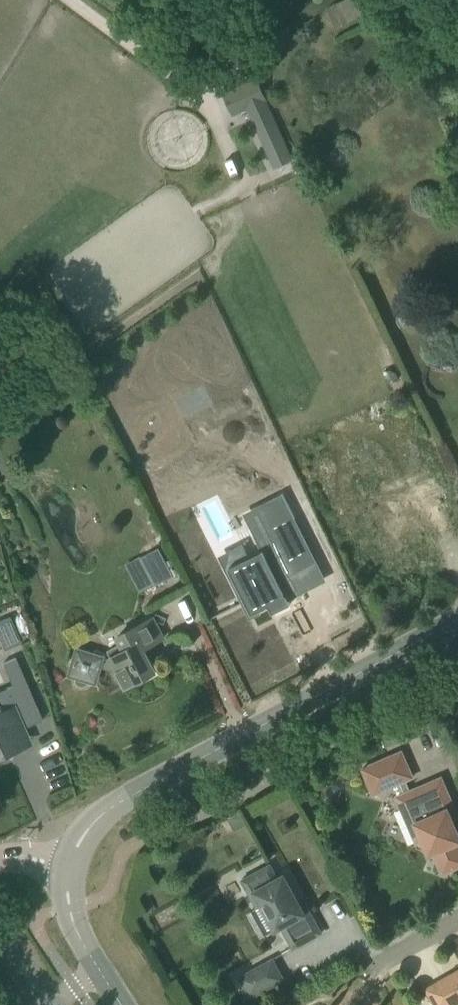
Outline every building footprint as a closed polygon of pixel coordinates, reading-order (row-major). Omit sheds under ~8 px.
[(338,3),(336,4),(325,9),(334,28),(347,22),(338,3)] [(257,78),(222,93),(232,114),(250,106),(270,151),(266,153),(273,168),(292,159),(257,78)] [(382,494),(354,508),(358,514),(356,515),(362,525),(363,525),(377,551),(420,528),(422,531),(426,529),(446,518),(436,500),(436,499),(425,479),(417,464),(393,477),(395,481),(380,489),(382,494)] [(250,547),(230,557),(259,616),(276,608),(278,611),(296,602),(295,599),(306,593),(298,577),(325,564),(295,501),(253,521),(270,555),(257,562),(250,547)] [(156,550),(141,558),(155,585),(170,577),(156,550)] [(4,650),(20,643),(9,618),(0,622),(0,642),(4,650)] [(70,674),(74,676),(74,677),(74,679),(74,680),(75,682),(76,683),(77,684),(78,685),(80,686),(82,686),(83,686),(85,686),(86,685),(88,684),(89,683),(90,682),(90,680),(95,682),(100,667),(117,672),(125,688),(155,672),(143,649),(163,638),(152,619),(116,638),(123,651),(116,655),(105,661),(104,660),(106,655),(78,647),(70,674)] [(15,743),(11,736),(23,731),(22,728),(42,719),(14,658),(2,663),(11,685),(0,690),(0,750),(15,743)] [(362,768),(370,787),(373,795),(397,785),(401,794),(394,797),(414,844),(422,841),(428,855),(433,853),(442,874),(457,867),(457,845),(457,843),(457,842),(457,833),(456,828),(457,828),(457,817),(456,813),(441,777),(410,791),(405,780),(412,777),(401,751),(362,768)] [(321,933),(308,910),(304,912),(283,875),(277,878),(270,864),(241,880),(256,908),(261,905),(275,930),(280,927),(293,949),(321,933)] [(272,958),(239,977),(250,998),(284,979),(272,958)] [(426,989),(435,1004),(456,1004),(457,1004),(457,971),(426,989)]
